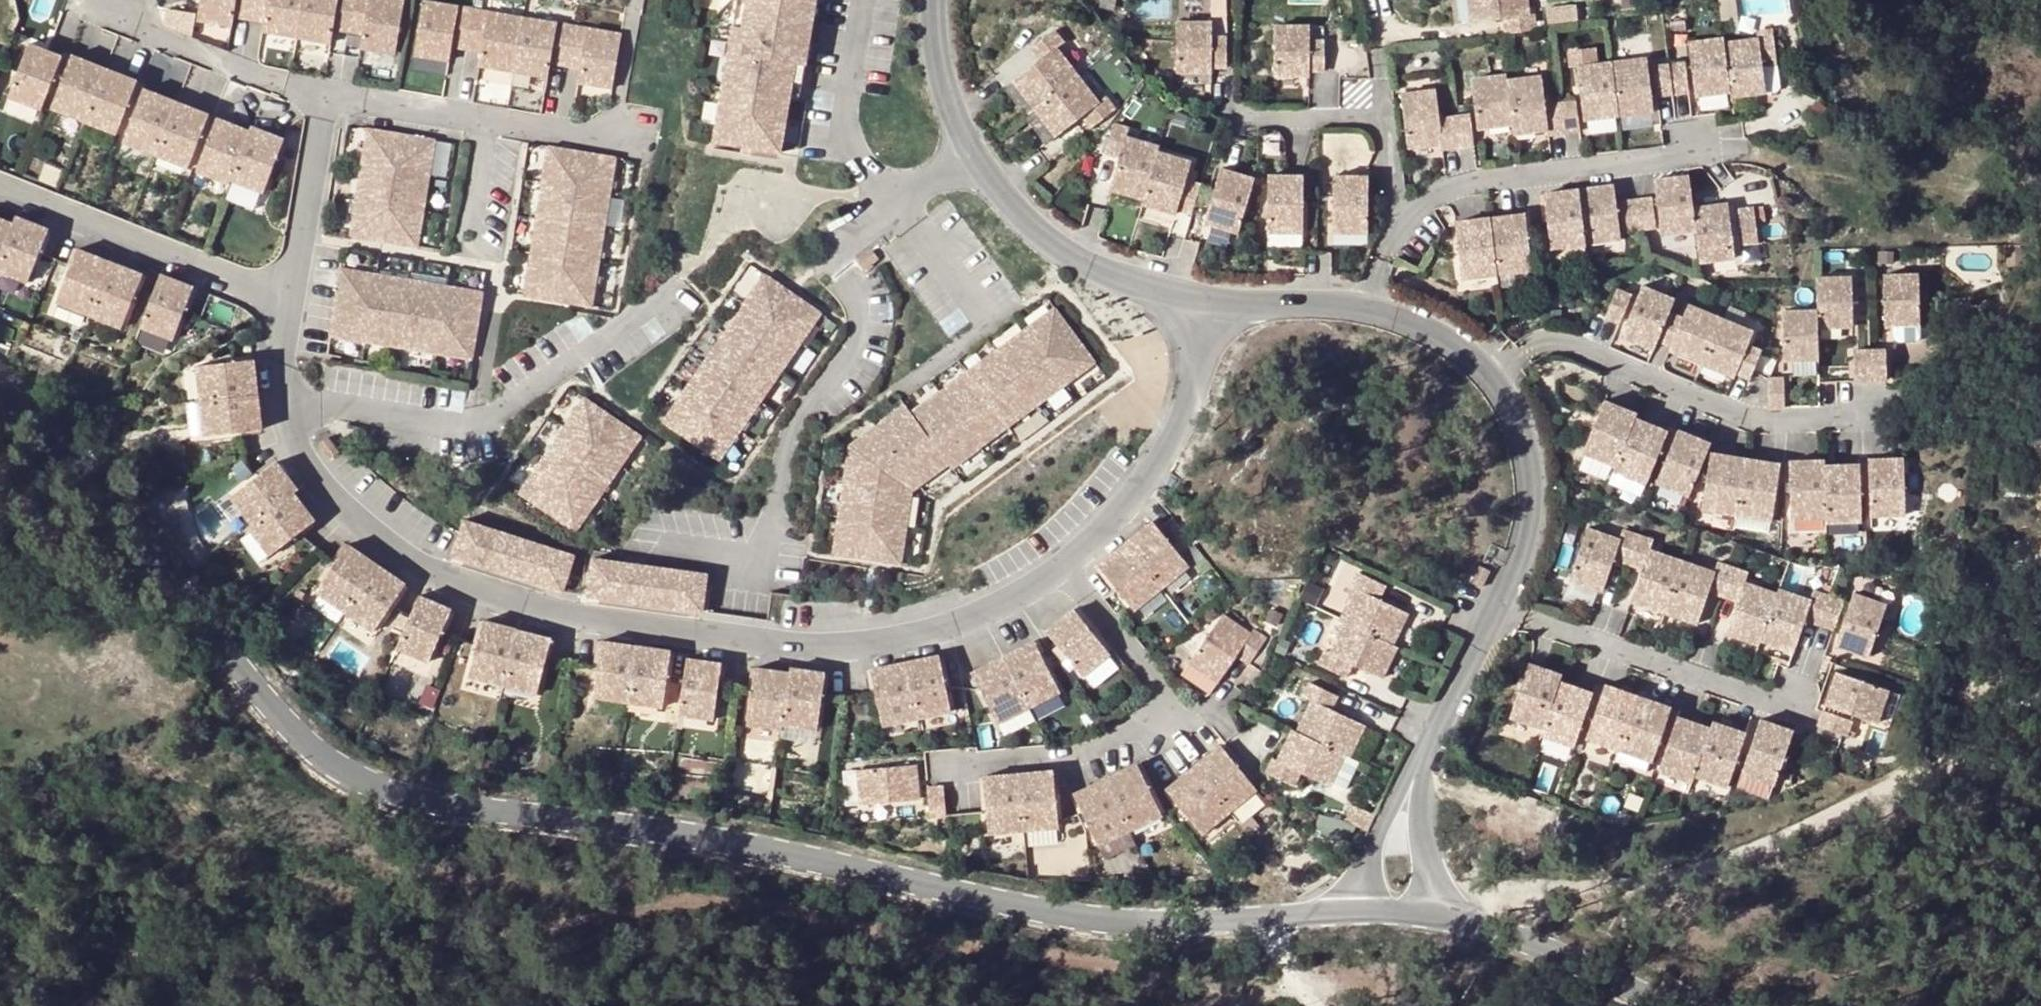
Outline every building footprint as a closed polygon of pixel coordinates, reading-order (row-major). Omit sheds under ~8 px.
[(197,14),(231,21),(234,6),(235,0),(200,0),(197,14)] [(234,6),(250,9),(251,0),(235,0),(234,6)] [(256,0),(251,0),(250,9),(263,12),(266,2),(256,0)] [(266,2),(263,12),(261,27),(295,32),(301,0),(256,0),(266,2)] [(295,32),(330,38),(332,23),(334,13),(348,16),(351,0),(301,0),(295,32)] [(348,16),(363,18),(361,28),(359,43),(393,49),(402,0),(351,0),(348,16)] [(412,49),(447,55),(449,40),(451,30),(466,33),(470,4),(450,0),(421,0),(412,49)] [(714,146),(780,159),(799,62),(812,64),(823,0),(735,0),(714,146)] [(1514,8),(1546,4),(1548,19),(1577,15),(1575,0),(1512,0),(1514,8)] [(517,12),(470,4),(466,33),(480,36),(479,46),(476,60),(508,66),(517,12)] [(567,20),(517,12),(508,66),(543,72),(546,58),(547,47),(562,50),(567,20)] [(1165,13),(1166,70),(1200,70),(1201,37),(1215,37),(1215,12),(1165,13)] [(1262,69),(1297,69),(1297,37),(1312,36),(1312,12),(1262,12),(1262,69)] [(348,16),(334,13),(332,23),(347,26),(348,16)] [(363,18),(348,16),(347,26),(361,28),(363,18)] [(617,28),(567,20),(562,50),(577,52),(575,63),(573,76),(608,83),(617,28)] [(1759,23),(1708,30),(1716,79),(1716,84),(1751,79),(1748,54),(1762,53),(1759,23)] [(1003,75),(1025,102),(1070,67),(1048,39),(1052,36),(1042,24),(1019,43),(1028,55),(1003,75)] [(1707,25),(1673,29),(1681,84),(1716,79),(1708,30),(1707,25)] [(466,33),(451,30),(449,40),(464,43),(466,33)] [(480,36),(466,33),(464,43),(479,46),(480,36)] [(64,53),(32,41),(11,94),(44,107),(64,53)] [(562,50),(547,47),(546,58),(560,60),(562,50)] [(1630,49),(1595,54),(1603,111),(1638,106),(1630,49)] [(577,52),(562,50),(560,60),(575,63),(577,52)] [(107,65),(74,53),(54,107),(87,118),(107,65)] [(1603,111),(1595,54),(1560,58),(1568,115),(1603,111)] [(447,74),(450,63),(412,55),(410,66),(447,74)] [(1670,56),(1655,58),(1659,87),(1674,85),(1670,56)] [(1655,58),(1639,60),(1643,89),(1659,87),(1655,58)] [(140,77),(107,65),(87,118),(119,130),(140,77)] [(1070,67),(1025,102),(1047,130),(1072,110),(1081,122),(1105,102),(1095,91),(1091,94),(1070,67)] [(1492,69),(1458,74),(1466,129),(1500,124),(1493,74),(1492,69)] [(1526,70),(1493,74),(1500,124),(1501,129),(1533,125),(1530,99),(1526,70)] [(1419,79),(1385,84),(1394,139),(1427,134),(1428,139),(1444,136),(1439,107),(1424,109),(1419,79)] [(178,98),(145,85),(124,139),(157,151),(178,98)] [(1561,95),(1546,97),(1550,127),(1566,124),(1561,95)] [(1546,97),(1530,99),(1533,125),(1534,129),(1550,127),(1546,97)] [(210,110),(178,98),(157,151),(190,164),(210,110)] [(1439,107),(1444,136),(1460,134),(1455,104),(1439,107)] [(251,126),(218,114),(197,168),(230,180),(231,175),(251,126)] [(1109,150),(1100,180),(1133,191),(1149,141),(1117,126),(1118,121),(1104,116),(1095,145),(1109,150)] [(419,134),(351,121),(333,227),(401,240),(419,134)] [(285,135),(252,122),(251,126),(231,175),(264,188),(285,135)] [(1117,126),(1149,141),(1150,136),(1117,126)] [(601,148),(532,138),(511,290),(577,299),(601,148)] [(1182,152),(1149,141),(1133,191),(1132,196),(1165,206),(1175,175),(1189,180),(1198,151),(1184,147),(1182,152)] [(1198,151),(1189,180),(1203,184),(1194,215),(1227,225),(1244,170),(1211,160),(1212,156),(1198,151)] [(1256,167),(1255,224),(1290,225),(1291,193),(1306,193),(1307,163),(1292,163),(1291,168),(1256,167)] [(1307,163),(1306,193),(1321,193),(1320,226),(1355,227),(1356,169),(1321,168),(1322,163),(1307,163)] [(1689,176),(1654,179),(1660,237),(1695,233),(1692,208),(1689,176)] [(1613,184),(1578,188),(1586,245),(1620,241),(1613,184)] [(1578,188),(1544,193),(1551,250),(1586,245),(1578,188)] [(1650,189),(1634,191),(1638,221),(1654,219),(1650,189)] [(1634,191),(1618,193),(1622,223),(1638,221),(1634,191)] [(1727,205),(1692,208),(1695,233),(1698,263),(1732,260),(1727,205)] [(0,207),(0,269),(2,264),(22,216),(0,207)] [(1748,209),(1732,211),(1735,241),(1751,239),(1748,209)] [(56,225),(24,211),(22,216),(2,264),(34,277),(56,225)] [(1525,215),(1490,219),(1497,276),(1532,272),(1525,215)] [(1490,219),(1455,223),(1462,280),(1497,276),(1490,219)] [(115,258),(83,245),(62,298),(94,312),(115,258)] [(148,272),(115,258),(94,312),(126,325),(148,272)] [(468,287),(323,263),(313,328),(458,352),(468,287)] [(752,268),(649,413),(705,451),(808,306),(752,268)] [(1902,268),(1866,269),(1868,324),(1903,323),(1902,268)] [(198,282),(165,269),(144,323),(176,336),(198,282)] [(1833,270),(1798,271),(1799,305),(1800,326),(1835,325),(1833,270)] [(1625,278),(1607,330),(1640,341),(1642,334),(1653,306),(1659,290),(1625,278)] [(1602,283),(1591,311),(1606,316),(1616,288),(1602,283)] [(1666,310),(1653,306),(1642,334),(1656,339),(1654,344),(1688,355),(1705,303),(1672,292),(1666,310)] [(834,437),(820,544),(888,558),(900,480),(936,456),(940,461),(1081,356),(1042,300),(899,406),(893,396),(834,437)] [(1739,315),(1705,303),(1688,355),(1721,367),(1722,362),(1737,367),(1747,338),(1732,333),(1739,315)] [(1799,305),(1764,306),(1766,361),(1800,360),(1800,326),(1799,305)] [(1850,343),(1835,343),(1835,373),(1850,373),(1850,343)] [(1866,343),(1850,343),(1850,373),(1865,373),(1866,343)] [(254,352),(197,358),(201,393),(259,386),(254,352)] [(1766,369),(1751,369),(1751,399),(1766,399),(1766,369)] [(1783,408),(1784,376),(1767,376),(1767,408),(1783,408)] [(259,386),(201,393),(206,428),(263,421),(259,386)] [(571,387),(505,481),(561,523),(627,427),(571,387)] [(1620,407),(1587,394),(1566,446),(1598,460),(1618,412),(1620,407)] [(1650,425),(1618,412),(1598,460),(1596,465),(1628,478),(1650,425)] [(1693,436),(1661,423),(1639,476),(1672,489),(1693,436)] [(315,424),(307,430),(316,448),(326,440),(315,424)] [(1727,451),(1693,446),(1684,502),(1718,508),(1727,451)] [(1762,457),(1727,451),(1718,508),(1753,513),(1762,457)] [(1888,451),(1853,452),(1855,509),(1890,508),(1888,451)] [(1805,453),(1771,454),(1773,511),(1807,508),(1806,458),(1805,453)] [(1840,457),(1806,458),(1808,513),(1843,514),(1840,457)] [(272,458),(227,493),(248,521),(290,488),(294,485),(272,458)] [(312,517),(290,488),(248,521),(244,524),(267,552),(312,517)] [(1138,512),(1111,535),(1148,579),(1175,557),(1138,512)] [(576,555),(463,518),(450,559),(564,596),(576,555)] [(1604,533),(1570,521),(1552,573),(1585,584),(1596,553),(1611,558),(1621,528),(1607,523),(1604,533)] [(1635,533),(1621,528),(1611,558),(1626,563),(1615,595),(1647,606),(1665,554),(1632,542),(1635,533)] [(1111,535),(1084,557),(1121,601),(1148,579),(1111,535)] [(345,542),(313,589),(342,609),(374,561),(345,542)] [(1665,554),(1647,606),(1680,618),(1691,586),(1705,591),(1715,561),(1701,556),(1698,566),(1665,554)] [(710,574),(585,557),(578,600),(706,616),(710,574)] [(403,581),(374,561),(342,609),(371,629),(403,581)] [(1715,561),(1705,591),(1718,596),(1707,627),(1740,639),(1758,587),(1726,576),(1730,566),(1715,561)] [(1331,577),(1336,579),(1322,610),(1326,612),(1375,635),(1390,603),(1359,589),(1366,574),(1339,562),(1331,577)] [(1758,587),(1742,634),(1775,646),(1786,615),(1801,620),(1812,590),(1796,584),(1792,594),(1760,582),(1758,587)] [(1869,599),(1835,587),(1817,640),(1850,651),(1869,599)] [(1827,595),(1812,590),(1801,620),(1816,625),(1827,595)] [(448,606),(417,593),(394,645),(425,659),(448,606)] [(1064,600),(1037,622),(1074,667),(1100,645),(1064,600)] [(1219,611),(1175,648),(1198,675),(1241,638),(1219,611)] [(1326,612),(1312,643),(1308,641),(1301,657),(1328,669),(1334,655),(1365,669),(1380,637),(1375,635),(1326,612)] [(514,626),(480,617),(465,673),(499,682),(514,626)] [(549,634),(514,626),(499,682),(535,690),(549,634)] [(1025,629),(994,645),(1019,697),(1051,681),(1025,629)] [(632,641),(599,636),(591,693),(624,698),(632,641)] [(666,646),(632,641),(624,698),(658,703),(666,646)] [(929,645),(894,652),(906,708),(940,702),(929,645)] [(994,645),(963,661),(988,712),(1019,697),(994,645)] [(715,653),(682,648),(673,705),(708,710),(715,653)] [(894,652),(860,659),(872,716),(906,708),(894,652)] [(1544,667),(1512,655),(1493,709),(1526,721),(1542,674),(1544,667)] [(783,662),(748,657),(740,714),(774,719),(775,714),(783,662)] [(817,662),(783,657),(783,662),(775,714),(808,719),(817,662)] [(1819,663),(1808,696),(1860,713),(1871,680),(1819,663)] [(1286,688),(1295,692),(1280,722),(1329,746),(1333,748),(1348,716),(1314,700),(1320,685),(1293,672),(1286,688)] [(1575,685),(1542,674),(1526,721),(1524,725),(1556,739),(1575,685)] [(1622,687),(1589,676),(1570,729),(1603,741),(1622,687)] [(1655,699),(1622,687),(1603,741),(1636,753),(1655,699)] [(1696,712),(1662,700),(1643,753),(1676,765),(1696,712)] [(1806,701),(1800,718),(1829,727),(1834,711),(1806,701)] [(1776,719),(1743,708),(1724,762),(1758,773),(1776,719)] [(1728,723),(1696,712),(1676,765),(1709,777),(1728,723)] [(1276,720),(1260,752),(1256,750),(1250,764),(1276,778),(1283,763),(1314,777),(1329,746),(1280,722),(1276,720)] [(1210,739),(1183,761),(1219,806),(1246,784),(1210,739)] [(907,756),(850,762),(853,797),(911,791),(907,756)] [(1128,758),(1096,772),(1120,824),(1152,810),(1128,758)] [(1183,761),(1155,783),(1192,828),(1219,806),(1183,761)] [(1043,762),(1008,765),(1014,823),(1049,819),(1043,762)] [(1014,823),(1008,765),(973,767),(978,824),(1014,823)] [(1096,772),(1065,787),(1089,839),(1120,824),(1096,772)] [(935,778),(919,779),(922,809),(938,807),(935,778)]
